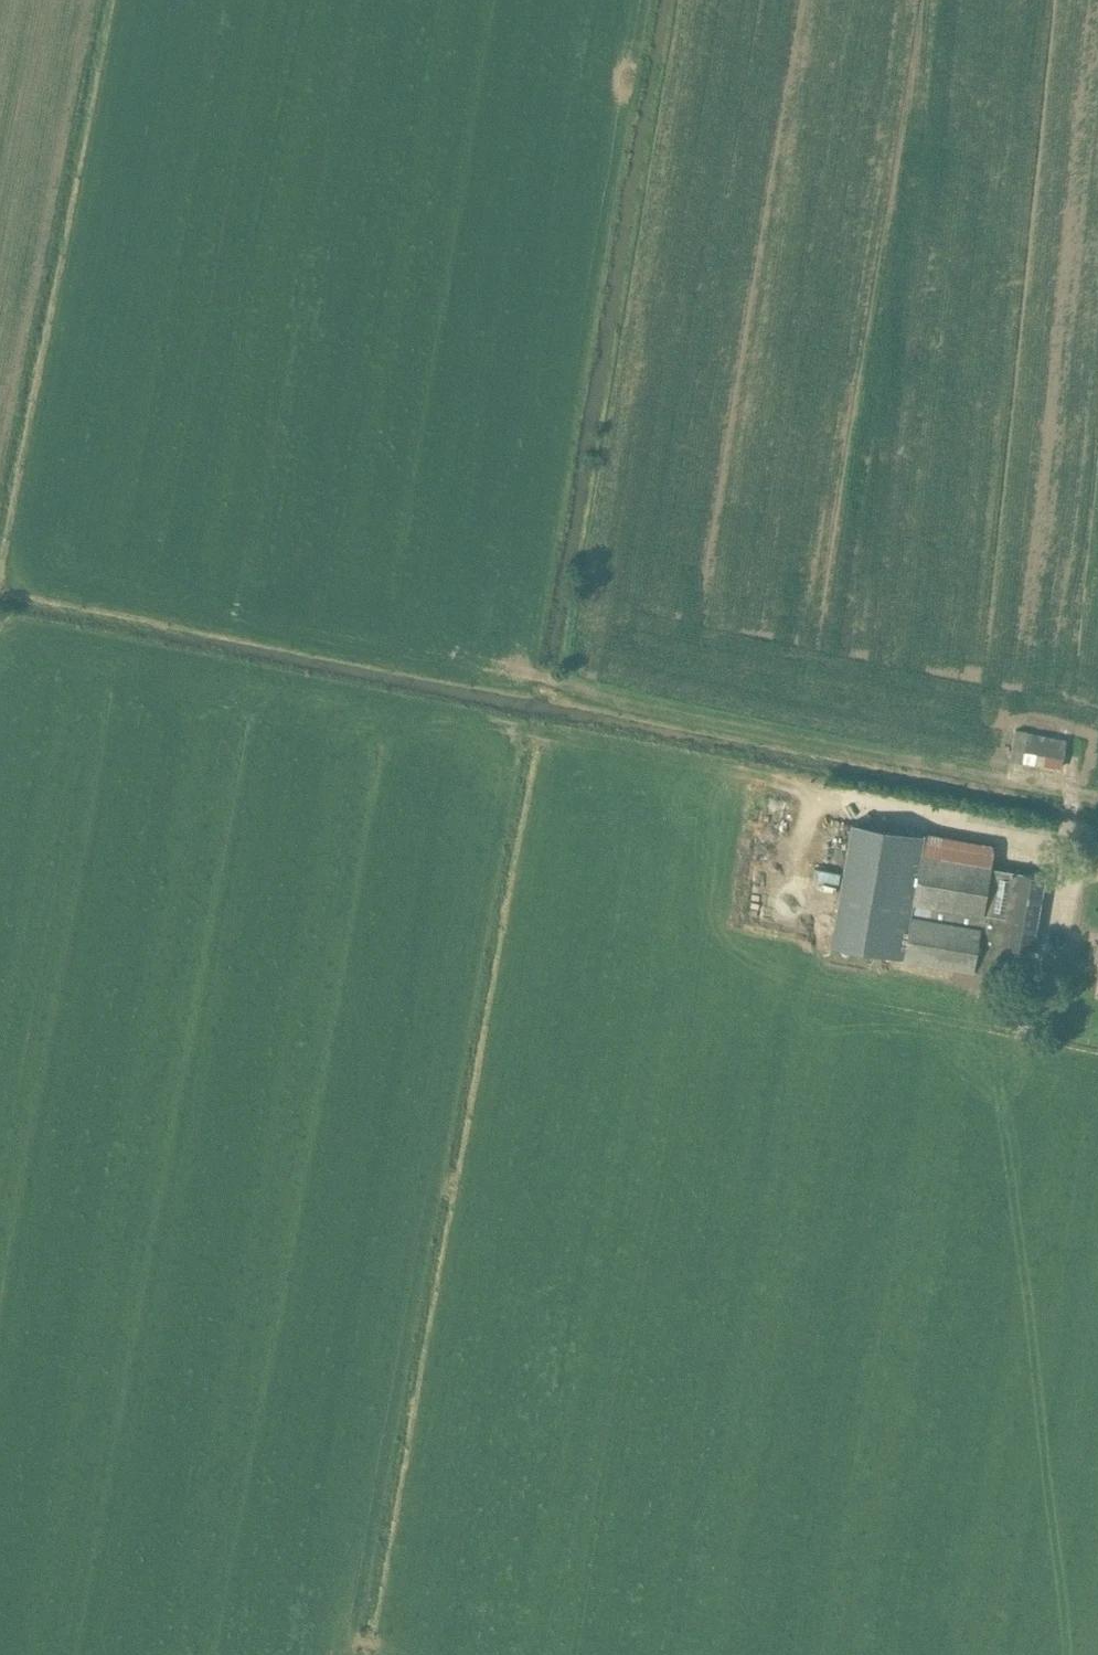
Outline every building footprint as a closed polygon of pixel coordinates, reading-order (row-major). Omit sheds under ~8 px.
[(1061,769),(1066,737),(1024,730),(1019,762),(1061,769)] [(828,945),(902,957),(924,835),(850,822),(828,945)] [(924,830),(924,835),(902,957),(902,959),(972,971),(972,970),(1005,976),(1009,949),(1032,953),(1045,877),(992,867),(996,844),(924,830)] [(1068,936),(1068,950),(1086,951),(1086,937),(1068,936)]
